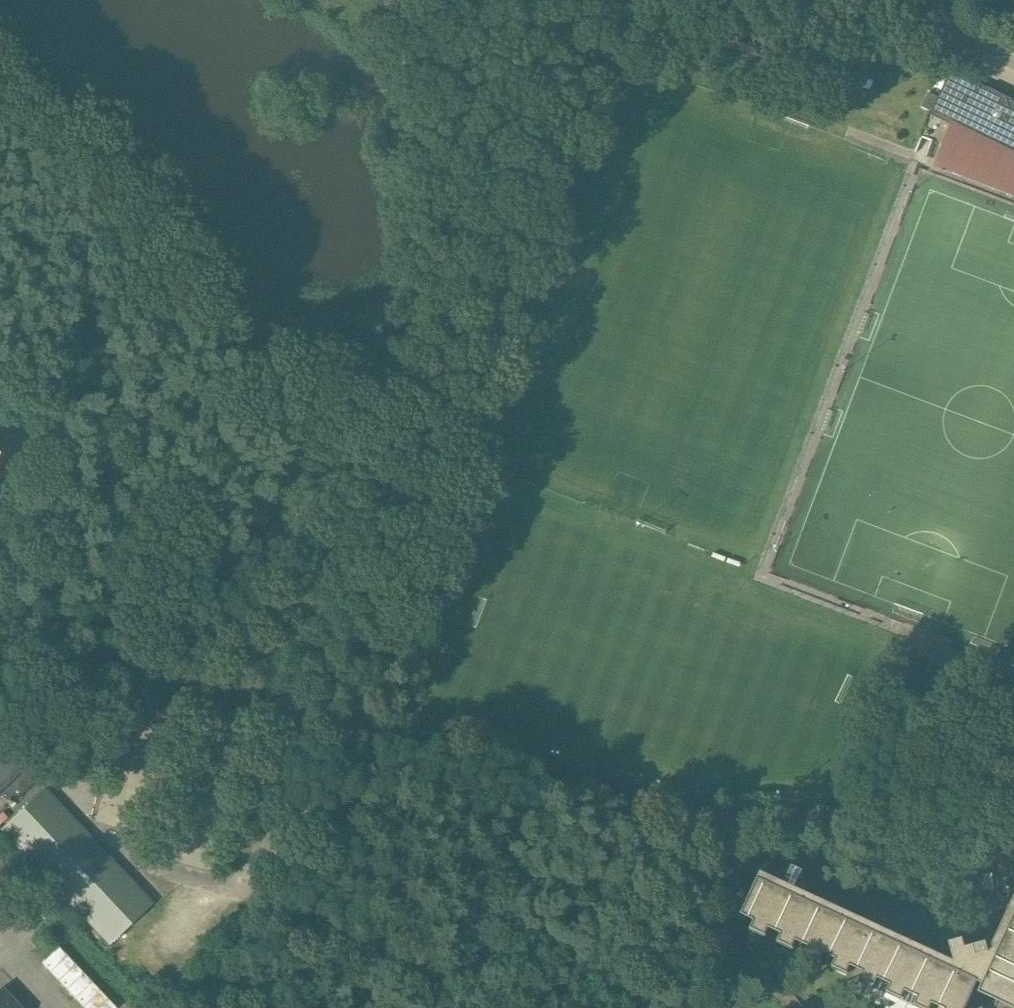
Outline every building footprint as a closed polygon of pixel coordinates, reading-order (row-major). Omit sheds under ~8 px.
[(993,2),(1013,15),(1013,0),(994,0),(993,2)] [(930,114),(1013,155),(1013,101),(952,71),(930,114)] [(4,713),(3,714),(4,715),(0,719),(0,793),(10,804),(49,767),(40,755),(41,753),(4,713)] [(1,829),(108,944),(152,903),(45,788),(1,829)] [(925,1007),(932,1007),(935,1003),(946,1007),(967,1007),(978,1007),(980,1007),(975,990),(980,981),(985,983),(981,992),(1013,1007),(1013,903),(991,951),(988,941),(967,947),(965,938),(952,941),(957,961),(763,871),(744,914),(755,919),(755,920),(757,921),(753,928),(768,935),(771,927),(784,933),(780,941),(795,948),(799,940),(811,946),(807,954),(822,960),(826,953),(838,958),(835,966),(849,973),(853,965),(866,971),(862,979),(877,986),(880,978),(893,983),(889,991),(904,998),(907,990),(920,996),(916,1004),(925,1007)] [(117,1007),(59,947),(42,963),(84,1007),(117,1007)] [(1,987),(0,988),(0,1007),(21,1007),(1,987)]
